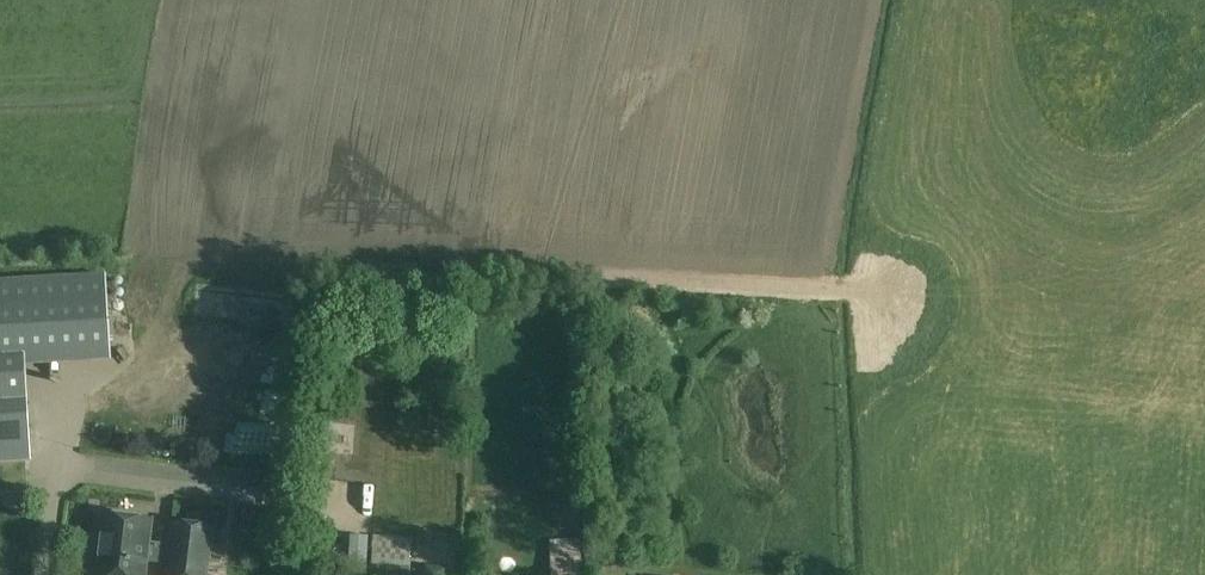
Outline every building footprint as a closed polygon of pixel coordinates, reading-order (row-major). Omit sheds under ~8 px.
[(114,361),(110,275),(0,280),(0,366),(27,365),(114,361)] [(265,320),(265,281),(190,279),(189,319),(265,320)] [(30,461),(27,401),(0,403),(0,462),(25,461),(30,461)] [(172,548),(150,545),(153,522),(103,515),(95,574),(146,574),(148,560),(170,563),(168,574),(208,574),(214,530),(175,525),(172,548)] [(411,538),(373,536),(371,574),(410,574),(411,538)] [(550,551),(551,574),(583,574),(582,549),(550,551)]
